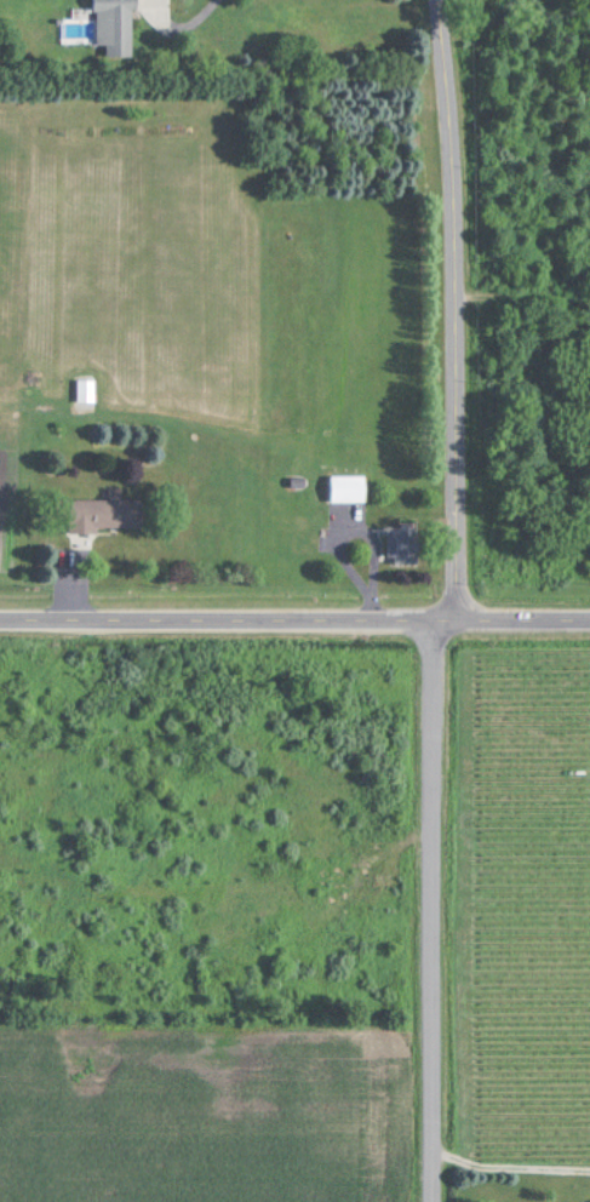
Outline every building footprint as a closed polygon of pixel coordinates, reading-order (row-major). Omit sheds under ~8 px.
[(132,7),(134,7),(134,0),(96,0),(97,56),(133,56),(132,7)] [(332,501),(367,501),(367,475),(332,475),(332,501)] [(144,499),(70,499),(70,530),(144,530),(144,499)] [(419,564),(419,531),(389,531),(389,564),(419,564)]
